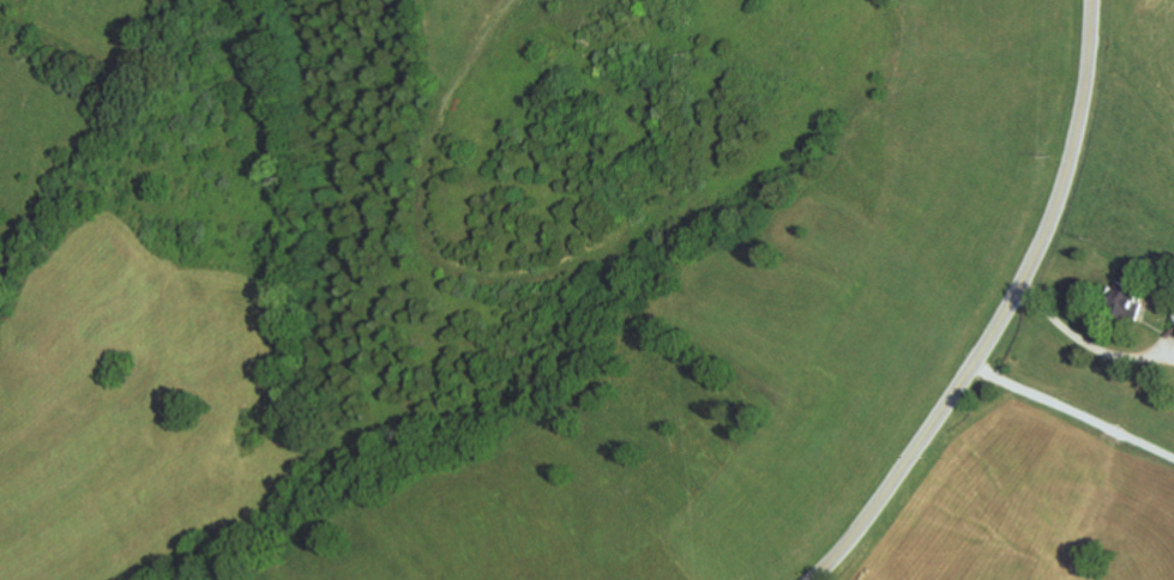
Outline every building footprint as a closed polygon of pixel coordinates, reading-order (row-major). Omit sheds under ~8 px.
[(1148,301),(1142,316),(1142,318),(1134,315),(1133,318),(1112,310),(1114,303),(1108,301),(1114,284),(1120,286),(1122,278),(1144,286),(1140,298),(1148,301)]
